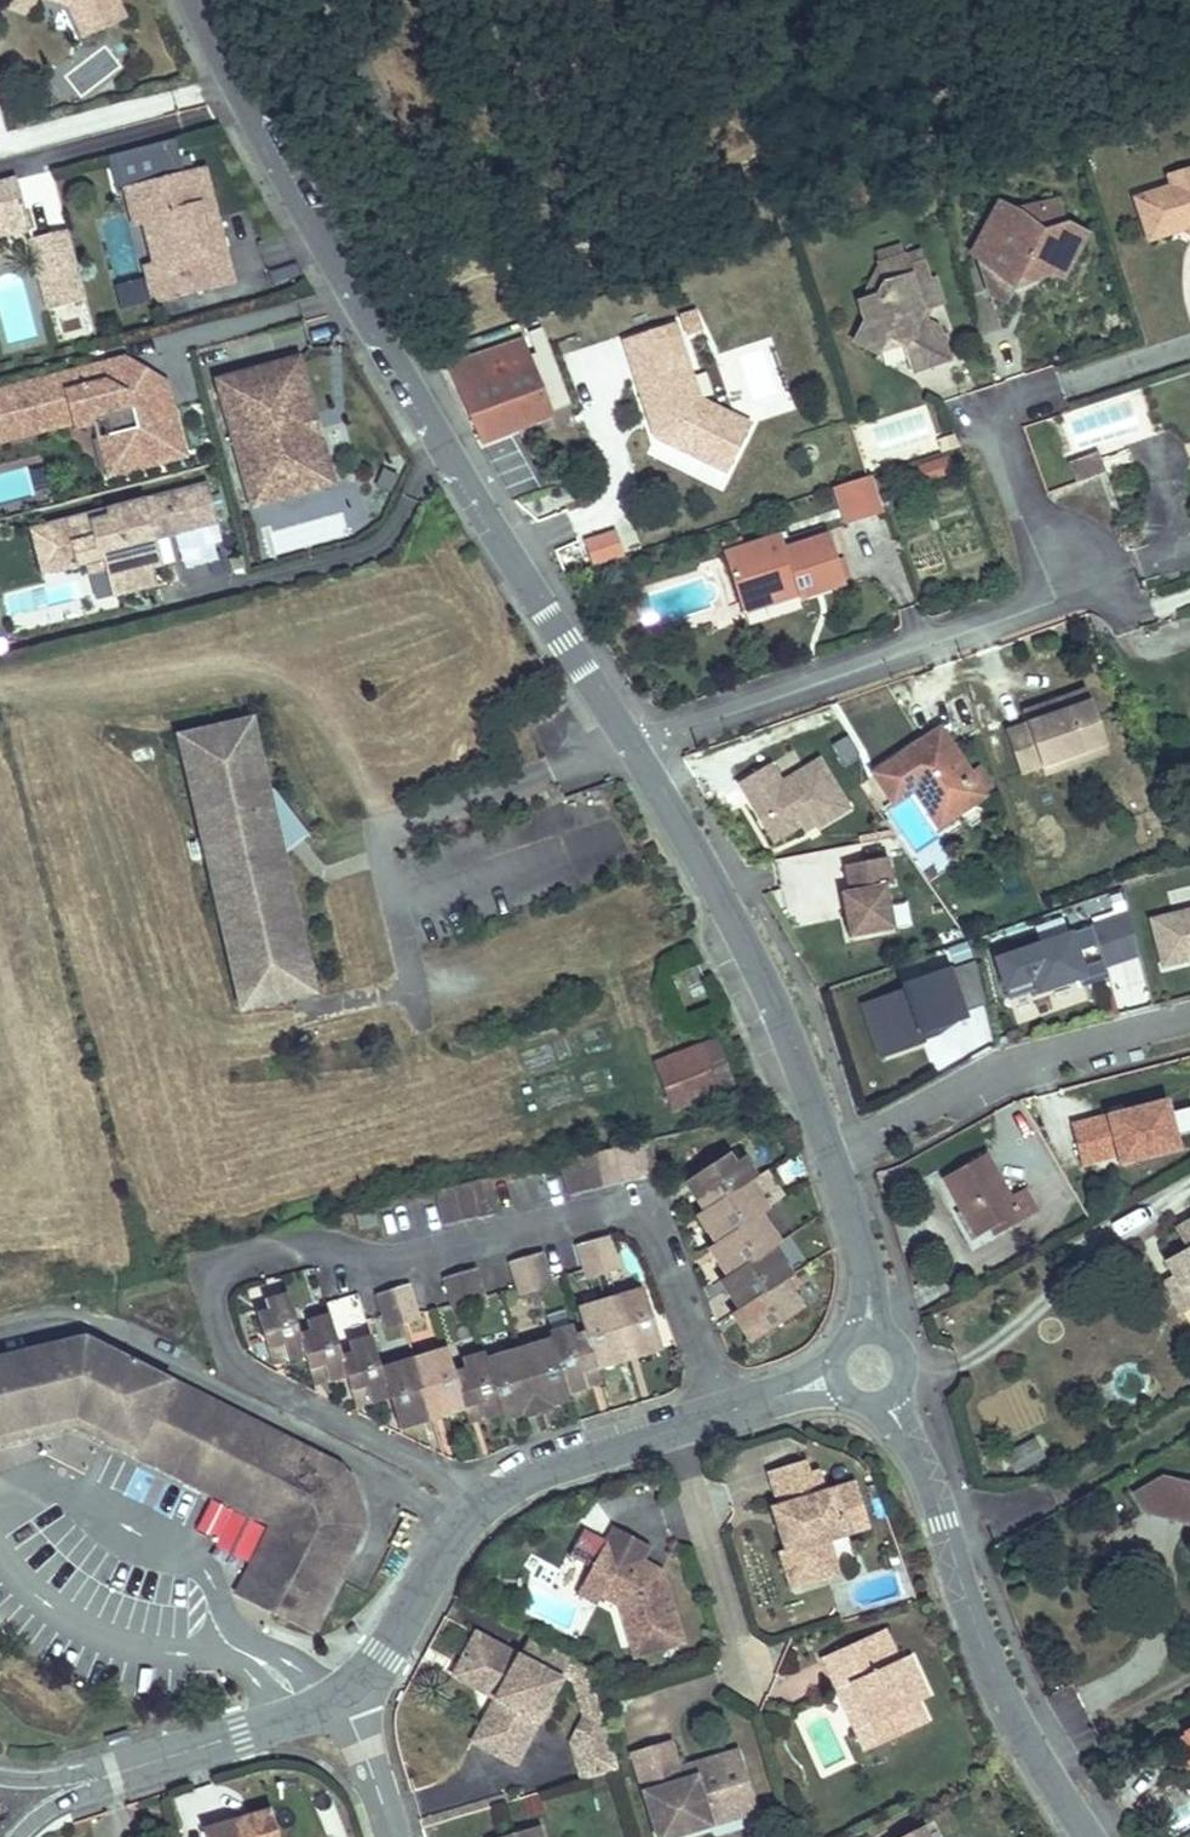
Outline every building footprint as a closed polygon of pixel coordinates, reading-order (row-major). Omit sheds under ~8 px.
[(70,5),(85,37),(126,19),(118,0),(54,0),(70,5)] [(1189,223),(1189,164),(1169,171),(1172,183),(1137,195),(1151,236),(1189,223)] [(205,170),(127,189),(136,222),(159,216),(170,260),(147,267),(155,299),(233,279),(221,232),(211,235),(207,220),(217,218),(205,170)] [(28,219),(17,181),(0,186),(0,228),(28,219)] [(992,268),(1020,281),(1033,255),(1067,272),(1086,232),(1067,224),(1059,197),(1021,209),(1000,199),(975,248),(997,259),(992,268)] [(159,216),(136,222),(147,267),(170,260),(159,216)] [(221,232),(217,218),(207,220),(211,235),(221,232)] [(31,229),(28,219),(0,228),(0,238),(31,229)] [(88,301),(70,231),(33,240),(51,310),(88,301)] [(880,293),(861,300),(867,318),(856,338),(881,350),(890,334),(908,343),(917,369),(952,358),(942,325),(922,315),(930,300),(934,302),(945,299),(938,276),(931,278),(925,259),(911,264),(907,253),(881,261),(887,280),(880,293)] [(881,261),(861,300),(880,293),(887,280),(881,261)] [(270,273),(275,292),(303,283),(298,264),(270,273)] [(1012,297),(1020,281),(992,268),(987,279),(990,286),(1012,297)] [(671,325),(619,343),(644,415),(650,413),(654,425),(648,426),(652,437),(721,470),(744,422),(695,398),(671,325)] [(451,367),(486,440),(494,436),(552,413),(524,344),(451,367)] [(299,360),(289,362),(303,414),(295,418),(299,435),(309,434),(317,463),(301,468),(280,488),(253,495),(255,504),(333,482),(299,360)] [(168,383),(127,361),(126,361),(109,365),(132,379),(135,394),(168,385),(168,383)] [(252,386),(225,393),(253,495),(280,488),(301,468),(317,463),(309,434),(299,435),(295,418),(303,414),(289,362),(249,374),(252,386)] [(168,385),(135,394),(132,379),(109,365),(0,394),(0,437),(72,419),(75,429),(89,425),(95,415),(102,414),(107,436),(113,434),(121,467),(166,455),(160,432),(174,429),(179,427),(168,385)] [(249,374),(222,381),(225,393),(252,386),(249,374)] [(1109,473),(1132,465),(1125,442),(1151,433),(1138,393),(1064,417),(1075,450),(1099,442),(1109,473)] [(650,413),(644,415),(648,426),(654,425),(650,413)] [(180,452),(174,429),(160,432),(166,455),(180,452)] [(942,437),(946,450),(957,447),(953,433),(942,437)] [(121,467),(113,434),(107,436),(106,436),(114,469),(121,467)] [(947,461),(924,468),(928,478),(951,471),(947,461)] [(868,475),(866,471),(834,482),(848,522),(879,511),(868,475)] [(93,513),(56,523),(63,548),(75,544),(81,565),(89,562),(92,572),(110,567),(117,594),(155,584),(151,566),(161,563),(154,538),(152,527),(172,522),(175,532),(216,522),(206,484),(110,509),(111,516),(95,520),(93,513)] [(172,522),(152,527),(154,538),(175,532),(172,522)] [(56,523),(33,529),(44,573),(81,565),(75,544),(63,548),(56,523)] [(828,524),(784,538),(787,548),(831,534),(828,524)] [(579,544),(589,571),(624,558),(615,532),(579,544)] [(726,552),(742,600),(797,582),(800,592),(846,577),(831,534),(787,548),(784,538),(782,534),(726,552)] [(797,582),(742,600),(747,611),(800,592),(797,582)] [(74,586),(9,592),(12,617),(76,611),(74,586)] [(1110,748),(1088,686),(1023,709),(1028,721),(1008,728),(1022,771),(1042,763),(1046,771),(1110,748)] [(222,912),(240,993),(306,979),(276,847),(301,824),(271,785),(263,792),(247,721),(182,736),(190,775),(222,912)] [(841,724),(823,734),(844,769),(862,759),(841,724)] [(875,774),(887,791),(907,778),(914,788),(917,793),(935,819),(940,826),(984,796),(969,774),(940,731),(875,774)] [(772,761),(741,780),(765,821),(772,816),(791,821),(794,827),(814,815),(819,825),(851,806),(821,756),(783,779),(772,761)] [(979,767),(969,774),(984,796),(995,789),(979,767)] [(907,778),(887,791),(894,801),(914,788),(907,778)] [(776,838),(794,827),(791,821),(772,816),(765,821),(776,838)] [(845,904),(851,934),(896,926),(888,881),(894,880),(889,855),(846,863),(850,888),(853,902),(845,904)] [(853,902),(850,888),(842,889),(845,904),(853,902)] [(1153,919),(1165,966),(1189,960),(1189,910),(1153,919)] [(1126,914),(998,959),(1010,996),(1036,987),(1040,992),(1082,979),(1083,986),(1109,979),(1103,967),(1138,956),(1126,914)] [(906,991),(865,1005),(883,1058),(921,1048),(917,1031),(968,1016),(965,1009),(983,1005),(971,963),(953,972),(951,968),(902,983),(906,991)] [(306,979),(240,993),(243,1006),(287,996),(309,991),(306,979)] [(924,1047),(935,1072),(981,1052),(970,1027),(924,1047)] [(680,1081),(669,1085),(677,1107),(736,1086),(718,1039),(671,1057),(680,1081)] [(660,1061),(669,1085),(680,1081),(671,1057),(660,1061)] [(1109,1120),(1107,1111),(1071,1120),(1081,1160),(1116,1151),(1118,1159),(1178,1145),(1175,1132),(1169,1108),(1167,1097),(1125,1107),(1127,1115),(1109,1120)] [(1169,1108),(1175,1132),(1189,1128),(1189,1104),(1169,1108)] [(1125,1107),(1107,1111),(1109,1120),(1127,1115),(1125,1107)] [(656,1174),(647,1139),(629,1144),(639,1179),(656,1174)] [(611,1148),(620,1183),(639,1179),(629,1144),(611,1148)] [(593,1153),(602,1188),(620,1183),(611,1148),(593,1153)] [(748,1181),(754,1177),(741,1155),(732,1160),(728,1152),(690,1176),(697,1185),(691,1190),(703,1210),(740,1186),(748,1181)] [(593,1153),(576,1158),(586,1193),(602,1188),(593,1153)] [(987,1153),(942,1178),(975,1237),(1001,1222),(1005,1229),(1038,1210),(1026,1188),(1011,1196),(987,1153)] [(558,1163),(567,1198),(586,1193),(576,1158),(558,1163)] [(697,1185),(690,1176),(684,1180),(689,1187),(691,1190),(697,1185)] [(498,1212),(489,1177),(471,1181),(480,1217),(498,1212)] [(480,1217),(471,1181),(453,1186),(462,1221),(480,1217)] [(462,1221),(453,1186),(436,1190),(445,1225),(462,1221)] [(710,1219),(702,1224),(714,1243),(751,1219),(759,1214),(766,1210),(753,1188),(745,1194),(740,1186),(703,1210),(710,1219)] [(703,1210),(696,1215),(702,1224),(710,1219),(703,1210)] [(375,1213),(356,1218),(359,1231),(379,1227),(375,1213)] [(720,1252),(713,1256),(726,1275),(762,1253),(771,1246),(777,1242),(764,1222),(756,1227),(751,1219),(714,1243),(720,1252)] [(1189,1222),(1178,1229),(1189,1249),(1189,1222)] [(619,1267),(609,1234),(591,1239),(601,1272),(619,1267)] [(601,1272),(591,1239),(574,1244),(584,1277),(601,1272)] [(714,1243),(708,1247),(712,1254),(713,1256),(720,1252),(714,1243)] [(524,1255),(534,1289),(552,1283),(550,1277),(541,1250),(524,1255)] [(1170,1262),(1176,1272),(1162,1280),(1189,1329),(1189,1251),(1170,1262)] [(782,1280),(789,1275),(776,1255),(767,1261),(762,1253),(726,1275),(731,1284),(724,1289),(737,1309),(773,1286),(782,1280)] [(508,1260),(518,1294),(534,1289),(524,1255),(508,1260)] [(458,1271),(468,1304),(485,1299),(475,1266),(458,1271)] [(441,1276),(452,1309),(468,1304),(458,1271),(441,1276)] [(726,1275),(719,1280),(724,1289),(731,1284),(726,1275)] [(390,1286),(400,1320),(418,1315),(408,1281),(390,1286)] [(642,1284),(619,1291),(622,1301),(611,1304),(625,1351),(636,1348),(638,1355),(661,1348),(642,1284)] [(374,1291),(384,1325),(400,1320),(390,1286),(374,1291)] [(742,1317),(736,1322),(750,1342),(800,1309),(786,1287),(777,1293),(773,1286),(737,1309),(742,1317)] [(255,1313),(268,1356),(282,1351),(284,1358),(304,1351),(299,1333),(295,1324),(286,1293),(264,1299),(266,1309),(255,1313)] [(595,1368),(618,1361),(616,1354),(625,1351),(611,1304),(601,1307),(598,1298),(575,1305),(582,1327),(595,1368)] [(737,1309),(731,1313),(736,1322),(742,1317),(737,1309)] [(299,1333),(304,1351),(311,1376),(325,1373),(327,1378),(345,1372),(340,1354),(336,1345),(327,1314),(304,1321),(307,1331),(299,1333)] [(547,1330),(549,1338),(566,1394),(587,1388),(585,1381),(597,1377),(595,1368),(582,1327),(573,1330),(570,1323),(547,1330)] [(349,1351),(340,1354),(345,1372),(352,1397),(366,1392),(368,1398),(388,1392),(379,1366),(370,1335),(346,1342),(349,1351)] [(531,1355),(520,1358),(533,1402),(544,1399),(547,1408),(568,1400),(566,1394),(549,1338),(527,1344),(531,1355)] [(70,1416),(284,1521),(245,1601),(307,1632),(360,1526),(341,1472),(79,1343),(0,1363),(0,1433),(70,1416)] [(527,1344),(507,1351),(510,1361),(520,1358),(531,1355),(527,1344)] [(423,1363),(414,1365),(427,1406),(436,1403),(440,1418),(464,1410),(452,1370),(449,1361),(444,1345),(420,1353),(423,1363)] [(625,1351),(628,1359),(638,1355),(636,1348),(625,1351)] [(462,1366),(452,1370),(464,1410),(465,1413),(479,1408),(483,1420),(501,1414),(484,1358),(482,1350),(460,1357),(462,1366)] [(282,1351),(268,1356),(270,1361),(284,1358),(282,1351)] [(501,1414),(504,1421),(527,1414),(524,1405),(533,1402),(520,1358),(510,1361),(507,1351),(484,1358),(501,1414)] [(618,1361),(628,1359),(625,1351),(616,1354),(618,1361)] [(388,1392),(399,1431),(422,1424),(418,1409),(427,1406),(414,1365),(406,1368),(403,1358),(379,1366),(388,1392)] [(325,1373),(311,1376),(313,1383),(327,1378),(325,1373)] [(587,1388),(600,1384),(597,1377),(585,1381),(587,1388)] [(352,1397),(354,1402),(368,1398),(366,1392),(352,1397)] [(533,1402),(536,1411),(547,1408),(544,1399),(533,1402)] [(527,1414),(536,1411),(533,1402),(524,1405),(527,1414)] [(427,1406),(431,1421),(440,1418),(436,1403),(427,1406)] [(422,1424),(431,1421),(427,1406),(418,1409),(422,1424)] [(465,1413),(469,1425),(483,1420),(479,1408),(465,1413)] [(245,1601),(284,1521),(70,1416),(0,1433),(0,1447),(64,1431),(75,1431),(262,1524),(265,1534),(235,1596),(245,1601)] [(1000,1458),(1012,1478),(1045,1458),(1033,1438),(1000,1458)] [(795,1462),(761,1473),(777,1521),(770,1524),(779,1551),(773,1553),(778,1569),(818,1556),(814,1542),(818,1541),(862,1527),(848,1483),(816,1493),(806,1496),(800,1477),(795,1462)] [(810,1474),(800,1477),(806,1496),(816,1493),(810,1474)] [(1180,1516),(1189,1510),(1189,1478),(1169,1474),(1141,1490),(1152,1508),(1180,1516)] [(772,1508),(766,1510),(770,1524),(777,1521),(772,1508)] [(1180,1516),(1189,1518),(1189,1510),(1180,1516)] [(636,1562),(643,1549),(606,1529),(578,1581),(596,1592),(592,1599),(611,1609),(627,1660),(677,1645),(655,1573),(647,1569),(645,1574),(633,1568),(636,1562)] [(818,1541),(814,1542),(818,1556),(778,1569),(784,1589),(828,1574),(818,1541)] [(647,1569),(636,1562),(633,1568),(645,1574),(647,1569)] [(596,1592),(578,1581),(569,1597),(588,1607),(592,1599),(596,1592)] [(877,1631),(870,1634),(884,1664),(891,1661),(877,1631)] [(570,1663),(526,1640),(516,1657),(473,1634),(457,1666),(499,1689),(494,1700),(505,1706),(481,1749),(514,1766),(570,1663)] [(884,1664),(870,1634),(816,1659),(831,1691),(836,1688),(846,1712),(856,1707),(861,1718),(847,1725),(859,1752),(921,1724),(911,1703),(891,1661),(884,1664)] [(902,1656),(891,1661),(911,1703),(922,1698),(902,1656)] [(499,1689),(457,1666),(451,1677),(494,1700),(499,1689)] [(836,1688),(831,1691),(847,1725),(861,1718),(856,1707),(846,1712),(836,1688)] [(481,1749),(505,1706),(494,1700),(471,1743),(481,1749)] [(606,1730),(567,1740),(578,1781),(617,1771),(606,1730)] [(1184,1730),(1178,1734),(1189,1756),(1189,1741),(1184,1730)] [(625,1754),(651,1836),(673,1836),(717,1824),(713,1812),(748,1801),(736,1764),(675,1782),(672,1771),(664,1743),(625,1754)] [(733,1753),(672,1771),(675,1782),(736,1764),(733,1753)] [(751,1813),(748,1801),(713,1812),(717,1824),(751,1813)] [(201,1831),(203,1836),(278,1836),(268,1808),(201,1831)] [(902,1836),(929,1836),(924,1826),(902,1836)] [(509,1836),(540,1836),(537,1829),(509,1836)]
